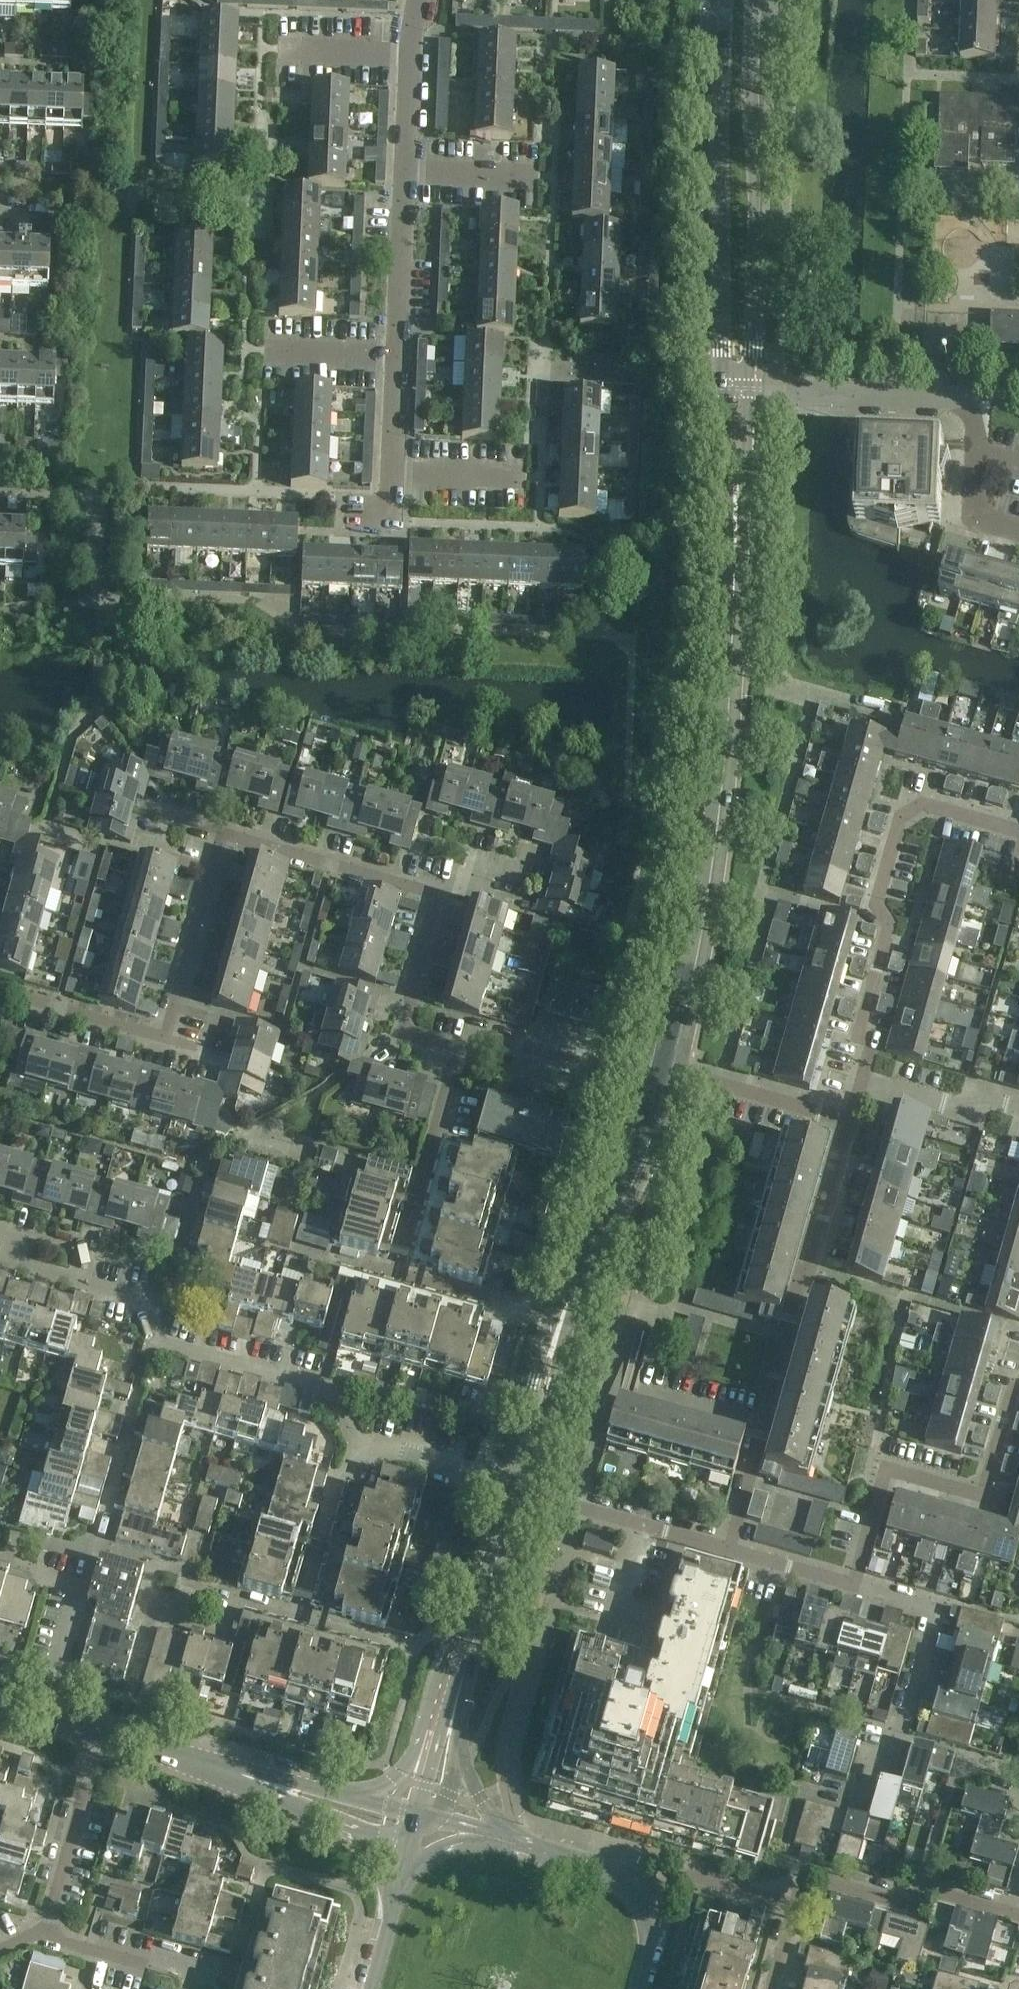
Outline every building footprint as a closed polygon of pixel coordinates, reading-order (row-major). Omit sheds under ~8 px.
[(16,9),(16,0),(0,0),(0,9),(16,9)] [(16,9),(33,10),(34,0),(16,0),(16,9)] [(33,10),(51,11),(52,0),(34,0),(33,10)] [(51,11),(70,12),(71,0),(52,0),(51,11)] [(247,7),(267,8),(268,0),(247,0),(247,7)] [(267,8),(288,9),(288,0),(268,0),(267,8)] [(297,0),(297,10),(317,10),(317,1),(297,0)] [(317,1),(317,10),(337,11),(338,2),(317,1)] [(347,3),(346,12),(366,13),(367,3),(347,3)] [(366,13),(387,13),(387,5),(367,3),(366,13)] [(918,19),(928,20),(929,4),(919,4),(918,19)] [(997,33),(998,7),(964,6),(962,32),(997,33)] [(238,17),(202,16),(201,41),(236,42),(237,23),(238,17)] [(456,17),(455,28),(469,29),(470,17),(456,17)] [(470,17),(469,29),(483,30),(483,18),(470,17)] [(483,18),(483,30),(496,30),(497,18),(483,18)] [(160,40),(170,40),(170,20),(161,19),(160,40)] [(506,19),(505,31),(519,31),(519,19),(506,19)] [(519,19),(519,31),(532,32),(533,20),(519,19)] [(533,20),(532,32),(537,32),(546,32),(546,20),(533,20)] [(555,21),(555,33),(568,33),(569,21),(555,21)] [(569,21),(568,33),(582,34),(582,22),(569,21)] [(582,22),(582,34),(596,34),(596,23),(582,22)] [(962,32),(961,59),(996,61),(997,33),(962,32)] [(515,39),(479,37),(474,138),(511,140),(515,39)] [(170,40),(160,40),(159,65),(169,65),(170,40)] [(201,41),(200,66),(235,67),(236,42),(201,41)] [(439,41),(438,51),(450,52),(451,42),(439,41)] [(927,43),(916,43),(916,57),(927,58),(927,43)] [(5,57),(13,57),(14,46),(5,46),(5,57)] [(13,57),(31,58),(32,47),(14,46),(13,57)] [(31,58),(49,59),(50,47),(32,47),(31,58)] [(49,59),(60,59),(60,47),(50,47),(49,59)] [(438,51),(438,62),(450,62),(450,52),(438,51)] [(438,62),(438,72),(449,72),(450,62),(438,62)] [(158,89),(168,90),(169,65),(159,65),(158,89)] [(200,66),(198,90),(234,92),(235,67),(200,66)] [(578,70),(577,95),(613,97),(614,71),(578,70)] [(438,72),(437,82),(449,83),(449,72),(438,72)] [(645,78),(644,98),(653,99),(654,78),(645,78)] [(9,127),(11,82),(0,81),(0,126),(9,127)] [(9,127),(27,128),(29,82),(11,82),(9,127)] [(27,128),(45,128),(47,83),(29,82),(27,128)] [(45,128),(63,129),(65,84),(47,83),(45,128)] [(65,84),(63,129),(82,130),(84,85),(65,84)] [(312,85),(311,111),(347,112),(349,87),(312,85)] [(168,90),(158,89),(157,114),(167,114),(168,90)] [(198,90),(197,115),(233,117),(234,92),(198,90)] [(437,91),(436,101),(448,102),(448,91),(437,91)] [(379,94),(378,114),(387,114),(388,94),(379,94)] [(577,95),(575,121),(612,122),(613,97),(577,95)] [(644,98),(643,119),(652,119),(653,99),(644,98)] [(971,101),(971,99),(940,98),(939,140),(937,139),(935,172),(968,174),(968,161),(982,162),(982,166),(1014,167),(1015,156),(1018,156),(1018,103),(971,101)] [(436,101),(436,111),(448,112),(448,102),(436,101)] [(346,137),(347,112),(311,111),(310,135),(346,137)] [(436,111),(435,121),(447,122),(448,112),(436,111)] [(167,114),(157,114),(156,139),(165,139),(167,114)] [(378,114),(377,134),(386,135),(387,114),(378,114)] [(197,115),(196,140),(232,142),(233,117),(197,115)] [(435,121),(435,132),(447,132),(447,122),(435,121)] [(611,147),(612,122),(575,121),(574,145),(611,147)] [(642,128),(642,148),(650,148),(651,148),(652,128),(642,128)] [(345,162),(346,137),(310,135),(309,160),(345,162)] [(165,139),(156,139),(156,159),(165,159),(165,139)] [(195,166),(231,167),(232,142),(196,140),(195,166)] [(377,143),(376,164),(385,164),(386,144),(377,143)] [(610,172),(611,147),(574,145),(573,170),(610,172)] [(642,148),(641,169),(650,169),(651,148),(650,148),(642,148)] [(308,185),(344,187),(345,162),(309,160),(308,185)] [(16,175),(25,176),(25,164),(17,164),(16,175)] [(25,176),(35,176),(36,165),(25,164),(25,176)] [(376,164),(375,184),(384,184),(385,164),(376,164)] [(51,177),(61,177),(61,165),(52,165),(51,177)] [(61,177),(71,177),(72,166),(61,165),(61,177)] [(608,197),(610,172),(573,170),(572,195),(608,197)] [(640,177),(639,198),(648,198),(649,178),(640,177)] [(320,192),(284,190),(283,216),(319,218),(320,192)] [(571,220),(607,222),(608,197),(572,195),(571,220)] [(639,198),(638,218),(648,219),(648,198),(639,198)] [(355,199),(354,219),(363,220),(364,199),(355,199)] [(482,208),(481,234),(517,236),(518,210),(482,208)] [(442,212),(441,232),(450,233),(451,212),(442,212)] [(318,242),(319,218),(283,216),(282,240),(318,242)] [(344,219),(343,231),(353,232),(353,240),(362,240),(363,220),(354,219),(354,220),(344,219)] [(620,228),(584,227),(583,252),(619,254),(620,228)] [(440,246),(440,253),(449,253),(450,233),(441,232),(440,246)] [(481,234),(479,259),(516,261),(517,236),(481,234)] [(650,234),(650,255),(659,255),(660,235),(650,234)] [(175,261),(211,263),(212,238),(176,236),(175,261)] [(136,240),(135,260),(144,260),(145,240),(136,240)] [(282,240),(280,265),(317,267),(318,242),(282,240)] [(11,289),(13,243),(0,242),(0,288),(11,289)] [(32,244),(13,243),(11,289),(30,289),(32,244)] [(32,244),(30,289),(48,290),(50,245),(32,244)] [(352,249),(351,269),(361,269),(362,249),(352,249)] [(618,278),(619,254),(583,252),(582,277),(618,278)] [(650,255),(649,275),(658,275),(659,255),(650,255)] [(514,285),(516,261),(479,259),(478,284),(514,285)] [(135,260),(134,280),(144,281),(144,260),(135,260)] [(175,261),(174,287),(210,288),(211,263),(175,261)] [(439,261),(438,282),(448,282),(448,262),(439,261)] [(280,265),(279,290),(316,292),(317,267),(280,265)] [(351,269),(351,289),(360,290),(361,269),(351,269)] [(617,303),(618,278),(582,277),(581,301),(617,303)] [(438,282),(438,302),(447,303),(448,282),(438,282)] [(478,284),(477,308),(513,310),(514,285),(478,284)] [(648,284),(647,304),(657,305),(657,284),(648,284)] [(174,287),(172,311),(209,313),(210,288),(174,287)] [(134,289),(133,310),(142,310),(143,290),(134,289)] [(278,316),(315,318),(316,292),(279,290),(278,316)] [(350,298),(349,319),(358,319),(359,299),(350,298)] [(617,303),(581,301),(580,327),(616,329),(617,303)] [(647,304),(647,325),(656,325),(657,305),(647,304)] [(512,335),(513,310),(477,308),(476,334),(512,335)] [(133,310),(132,330),(141,330),(142,310),(133,310)] [(171,337),(208,339),(209,313),(172,311),(171,337)] [(437,311),(436,332),(445,332),(446,312),(437,311)] [(993,315),(991,347),(1018,348),(1018,316),(993,315)] [(9,336),(10,322),(2,321),(2,316),(0,316),(0,336),(9,336)] [(10,322),(9,336),(28,337),(28,324),(29,324),(29,317),(11,317),(10,322)] [(28,337),(38,338),(39,324),(29,324),(28,324),(28,337)] [(502,340),(466,338),(465,364),(501,366),(502,340)] [(418,342),(417,362),(426,363),(427,342),(418,342)] [(222,370),(223,345),(186,343),(185,369),(222,370)] [(147,347),(146,367),(155,367),(156,347),(147,347)] [(0,360),(0,370),(0,406),(17,406),(19,361),(0,360)] [(36,362),(19,361),(17,406),(34,407),(36,362)] [(36,362),(34,407),(53,408),(55,363),(36,362)] [(417,362),(416,383),(425,383),(426,363),(417,362)] [(465,364),(463,389),(500,391),(501,366),(465,364)] [(146,367),(145,387),(154,388),(155,367),(146,367)] [(221,395),(222,370),(185,369),(184,393),(221,395)] [(970,371),(959,370),(959,381),(970,381),(970,371)] [(332,388),(295,386),(293,412),(330,414),(332,388)] [(463,389),(462,414),(499,416),(500,391),(463,389)] [(416,392),(415,412),(424,413),(425,392),(416,392)] [(563,417),(599,419),(600,394),(564,392),(563,417)] [(220,420),(221,395),(184,393),(183,418),(220,420)] [(375,395),(366,395),(365,415),(374,415),(375,395)] [(630,395),(630,416),(639,416),(640,395),(630,395)] [(145,396),(144,417),(153,417),(154,397),(145,396)] [(293,412),(292,437),(329,439),(330,414),(293,412)] [(415,412),(414,433),(423,433),(424,413),(415,412)] [(461,439),(497,441),(499,416),(462,414),(461,439)] [(365,416),(364,436),(373,436),(374,416),(365,416)] [(144,417),(143,437),(152,437),(153,417),(144,417)] [(598,444),(599,419),(563,417),(562,442),(598,444)] [(219,444),(220,420),(183,418),(182,443),(219,444)] [(629,424),(628,445),(637,445),(638,425),(629,424)] [(846,428),(848,436),(852,458),(851,459),(851,460),(852,461),(853,461),(854,461),(854,460),(860,461),(859,480),(849,479),(847,525),(848,528),(848,530),(849,532),(850,534),(852,537),(855,539),(859,541),(898,552),(898,556),(899,556),(900,524),(933,526),(931,533),(932,533),(934,526),(941,526),(942,496),(952,464),(944,463),(945,442),(907,440),(907,441),(898,441),(898,440),(849,438),(847,428),(846,428)] [(292,437),(291,462),(328,464),(329,439),(292,437)] [(562,442),(561,467),(597,468),(598,444),(562,442)] [(219,444),(182,443),(181,468),(218,470),(219,444)] [(10,454),(10,445),(0,445),(0,453),(10,454)] [(363,445),(362,465),(372,466),(372,445),(363,445)] [(628,445),(627,465),(637,466),(637,445),(628,445)] [(142,446),(142,466),(151,467),(152,446),(142,446)] [(290,486),(327,488),(328,464),(291,462),(290,486)] [(362,465),(361,486),(371,486),(372,466),(362,465)] [(596,494),(597,468),(561,467),(559,492),(596,494)] [(627,474),(626,494),(635,495),(636,475),(627,474)] [(596,494),(559,492),(559,510),(558,518),(594,519),(596,494)] [(626,494),(625,515),(634,515),(635,495),(626,494)] [(16,500),(7,500),(6,512),(16,512),(16,500)] [(146,551),(171,552),(173,516),(147,515),(146,551)] [(197,518),(173,516),(171,552),(196,554),(197,518)] [(222,519),(197,518),(196,554),(221,555),(222,519)] [(247,520),(222,519),(221,555),(245,556),(247,520)] [(272,521),(247,520),(245,556),(270,557),(272,521)] [(270,557),(296,558),(298,522),(272,521),(270,557)] [(6,524),(4,569),(23,570),(25,525),(6,524)] [(409,547),(407,583),(432,585),(434,548),(409,547)] [(459,549),(434,548),(432,585),(457,586),(459,549)] [(484,550),(459,549),(457,586),(482,587),(484,550)] [(508,551),(484,550),(482,587),(507,588),(508,551)] [(533,552),(508,551),(507,588),(532,589),(533,552)] [(302,552),(300,588),(326,589),(327,553),(302,552)] [(558,553),(533,552),(532,589),(556,590),(558,553)] [(326,589),(350,590),(352,554),(335,553),(327,553),(326,589)] [(558,553),(556,590),(582,591),(584,555),(558,553)] [(350,590),(375,591),(377,555),(352,554),(350,590)] [(401,592),(403,556),(377,555),(375,591),(401,592)] [(962,602),(974,560),(960,556),(958,563),(951,561),(946,580),(943,580),(943,581),(943,590),(941,596),(962,602)] [(962,602),(982,607),(991,573),(985,571),(987,563),(974,560),(962,602)] [(991,573),(982,607),(1000,612),(998,621),(999,621),(1013,570),(999,567),(997,574),(991,573)] [(1013,570),(999,621),(1017,626),(1018,618),(1018,572),(1013,570)] [(150,582),(150,591),(170,592),(171,583),(150,582)] [(171,583),(170,592),(191,593),(191,584),(171,583)] [(200,584),(199,594),(220,594),(220,585),(200,584)] [(220,585),(220,594),(240,595),(241,586),(220,585)] [(249,587),(249,596),(269,597),(270,588),(249,587)] [(270,588),(269,597),(290,598),(290,588),(270,588)] [(411,614),(411,623),(431,624),(432,615),(411,614)] [(432,615),(431,624),(452,625),(452,616),(432,615)] [(461,616),(460,625),(481,626),(481,617),(461,616)] [(481,617),(481,626),(501,627),(502,618),(481,617)] [(305,619),(304,628),(325,629),(325,619),(305,619)] [(325,619),(325,629),(345,629),(345,620),(325,619)] [(510,619),(510,628),(531,628),(531,619),(510,619)] [(531,619),(531,628),(551,629),(551,620),(531,619)] [(354,621),(354,630),(374,631),(375,622),(354,621)] [(560,621),(560,630),(581,631),(581,622),(560,621)] [(375,622),(374,631),(395,632),(395,623),(375,622)] [(823,705),(820,704),(816,720),(825,722),(829,707),(827,707),(828,705),(824,704),(823,705)] [(894,739),(889,755),(894,756),(915,762),(931,706),(923,704),(919,718),(921,719),(920,724),(917,724),(905,720),(904,720),(898,741),(894,739)] [(915,762),(936,768),(946,731),(935,728),(940,708),(931,706),(915,762)] [(851,727),(845,749),(880,759),(882,753),(884,753),(888,755),(889,755),(894,739),(893,739),(888,738),(888,737),(887,737),(880,735),(851,727)] [(967,737),(946,731),(936,768),(957,773),(967,737)] [(448,733),(446,741),(460,745),(462,737),(448,733)] [(146,754),(143,764),(142,767),(148,778),(170,784),(172,777),(184,781),(194,744),(162,735),(156,757),(146,754)] [(988,743),(967,737),(957,773),(978,779),(988,743)] [(1009,749),(988,743),(978,779),(999,785),(1009,749)] [(226,753),(194,744),(184,781),(196,784),(194,791),(214,796),(226,753)] [(875,779),(880,759),(844,749),(841,761),(821,755),(819,764),(875,779)] [(1009,749),(999,785),(1018,791),(1018,752),(1009,749)] [(257,762),(226,753),(214,796),(233,802),(235,795),(247,798),(257,762)] [(277,814),(289,771),(257,762),(247,798),(259,802),(257,809),(277,814)] [(142,767),(129,763),(126,774),(105,768),(102,777),(93,774),(87,797),(96,799),(132,810),(135,798),(142,800),(148,778),(142,767)] [(819,764),(816,773),(836,778),(833,790),(869,800),(875,779),(819,764)] [(438,768),(426,811),(445,816),(447,810),(459,813),(470,777),(438,768)] [(429,781),(431,773),(417,769),(415,777),(429,781)] [(326,782),(295,773),(283,816),(302,821),(304,814),(316,818),(326,782)] [(501,786),(470,777),(459,813),(472,817),(469,823),(489,829),(501,786)] [(951,793),(955,779),(949,777),(945,780),(942,791),(951,793)] [(955,779),(951,793),(961,796),(964,784),(962,781),(955,779)] [(358,790),(326,782),(316,818),(328,821),(326,828),(346,833),(358,790)] [(532,795),(501,786),(489,829),(508,834),(510,827),(522,831),(532,795)] [(993,805),(997,790),(992,789),(988,791),(985,802),(993,805)] [(389,799),(358,790),(346,833),(364,839),(366,832),(379,835),(389,799)] [(833,790),(827,810),(863,820),(869,800),(833,790)] [(997,790),(993,805),(1002,807),(1006,796),(1003,792),(997,790)] [(30,826),(20,823),(26,801),(0,794),(0,841),(16,845),(26,840),(30,826)] [(532,841),(551,846),(554,847),(564,841),(569,827),(558,824),(564,804),(532,795),(522,831),(534,834),(532,841)] [(87,832),(130,844),(135,824),(129,822),(132,810),(96,799),(87,832)] [(409,851),(421,808),(389,799),(379,835),(391,839),(389,845),(409,851)] [(827,810),(821,832),(857,842),(863,820),(827,810)] [(868,823),(882,827),(885,817),(873,814),(869,817),(868,823)] [(882,827),(868,823),(866,828),(868,832),(880,835),(882,827)] [(851,862),(857,842),(821,832),(816,852),(851,862)] [(41,844),(30,841),(26,840),(16,845),(10,868),(17,870),(13,881),(49,891),(58,859),(38,854),(41,844)] [(578,845),(568,842),(564,841),(554,847),(548,869),(555,871),(551,883),(587,893),(596,861),(576,855),(578,845)] [(981,853),(968,849),(945,843),(939,865),(975,874),(979,860),(985,862),(984,864),(997,868),(1000,859),(981,854),(981,853)] [(845,883),(851,862),(816,852),(810,873),(845,883)] [(100,869),(108,871),(112,857),(104,855),(100,869)] [(856,864),(870,868),(873,858),(862,855),(858,858),(856,864)] [(140,857),(134,878),(170,888),(176,867),(140,857)] [(288,868),(252,858),(246,879),(282,889),(288,868)] [(870,868),(856,864),(854,870),(857,873),(868,877),(870,868)] [(939,865),(933,885),(988,901),(991,892),(977,888),(976,890),(971,889),(975,874),(939,865)] [(108,871),(100,869),(96,881),(104,884),(108,871)] [(810,873),(804,895),(839,905),(845,883),(810,873)] [(318,891),(322,877),(314,875),(310,889),(318,891)] [(134,878),(128,898),(164,908),(170,888),(134,878)] [(246,879),(240,900),(276,910),(282,889),(246,879)] [(13,881),(8,902),(43,912),(49,891),(13,881)] [(536,913),(550,917),(578,925),(587,893),(551,883),(548,895),(541,893),(536,913)] [(83,901),(87,887),(79,884),(75,899),(83,901)] [(933,885),(927,906),(963,916),(967,904),(986,910),(988,901),(933,885)] [(323,901),(332,903),(335,890),(327,888),(323,901)] [(399,899),(363,889),(357,911),(393,921),(399,899)] [(88,910),(96,912),(100,898),(92,896),(88,910)] [(128,898),(122,920),(158,930),(164,908),(128,898)] [(844,906),(859,910),(861,901),(851,898),(846,901),(844,906)] [(240,900),(234,920),(270,930),(276,910),(240,900)] [(332,903),(323,901),(320,915),(328,917),(332,903)] [(508,911),(507,911),(472,901),(466,922),(502,932),(508,911)] [(8,902),(2,923),(37,933),(43,912),(8,902)] [(302,917),(310,919),(314,906),(306,904),(302,917)] [(69,919),(77,922),(81,907),(73,905),(69,919)] [(927,906),(921,927),(977,943),(979,934),(965,930),(965,932),(959,930),(963,916),(927,906)] [(96,912),(88,910),(84,923),(92,926),(96,912)] [(357,911),(351,931),(387,941),(393,921),(357,911)] [(821,913),(814,935),(851,945),(857,923),(821,913)] [(310,919),(302,917),(298,931),(306,934),(310,919)] [(530,931),(545,936),(549,923),(533,918),(533,921),(528,919),(527,924),(532,926),(530,931)] [(609,918),(605,932),(613,934),(617,921),(609,918)] [(77,922),(69,919),(65,933),(73,935),(77,922)] [(152,950),(158,930),(122,920),(117,940),(152,950)] [(234,920),(228,942),(264,952),(270,930),(234,920)] [(496,953),(502,932),(466,922),(460,943),(496,953)] [(0,929),(0,945),(31,954),(37,933),(2,923),(0,929)] [(874,939),(877,930),(877,929),(862,925),(860,932),(863,935),(874,939)] [(921,927),(915,948),(952,958),(955,946),(955,944),(961,945),(960,947),(974,951),(977,943),(921,927)] [(312,942),(320,944),(323,932),(316,929),(312,942)] [(77,952),(84,954),(87,955),(93,933),(83,930),(77,952)] [(351,931),(345,952),(381,962),(387,941),(351,931)] [(814,935),(808,955),(845,966),(851,945),(814,935)] [(147,971),(152,950),(117,940),(111,961),(147,971)] [(259,973),(264,952),(228,942),(222,962),(259,973)] [(320,944),(312,942),(306,964),(314,966),(316,959),(320,944)] [(490,974),(496,953),(460,943),(454,964),(490,974)] [(0,945),(0,968),(25,975),(31,954),(0,945)] [(290,959),(298,962),(302,948),(294,946),(290,959)] [(57,961),(65,963),(69,950),(61,947),(57,961)] [(945,980),(952,958),(915,948),(909,969),(945,980)] [(81,967),(84,954),(77,952),(73,964),(81,967)] [(345,952),(339,973),(375,983),(381,962),(345,952)] [(521,961),(535,964),(537,957),(523,953),(521,961)] [(890,964),(904,968),(906,962),(904,957),(893,954),(890,964)] [(839,987),(845,966),(808,955),(802,977),(839,987)] [(298,962),(290,959),(287,973),(294,975),(298,962)] [(850,968),(864,972),(867,963),(856,960),(852,962),(850,968)] [(65,963),(57,961),(54,974),(62,977),(65,963)] [(141,992),(147,971),(111,961),(105,982),(141,992)] [(535,964),(521,961),(519,969),(533,973),(535,964)] [(253,993),(259,973),(222,962),(217,983),(253,993)] [(484,994),(490,974),(454,964),(449,984),(484,994)] [(904,968),(890,964),(888,973),(899,976),(903,974),(904,968)] [(864,972),(850,968),(848,974),(851,978),(862,981),(864,972)] [(940,1000),(945,980),(909,969),(904,990),(940,1000)] [(311,975),(303,973),(299,987),(307,990),(311,975)] [(544,1012),(592,1025),(602,991),(554,977),(544,1012)] [(802,977),(797,997),(833,1008),(839,987),(802,977)] [(64,994),(72,996),(76,982),(68,979),(64,994)] [(99,1003),(135,1013),(141,992),(105,982),(99,1003)] [(336,982),(327,1014),(363,1024),(367,1012),(374,1014),(379,994),(336,982)] [(210,1005),(234,1011),(247,1015),(253,993),(217,983),(210,1005)] [(442,1006),(478,1016),(484,994),(449,984),(442,1006)] [(279,1000),(287,1002),(290,989),(283,987),(279,1000)] [(934,1021),(940,1000),(904,990),(898,1011),(934,1021)] [(512,995),(510,1002),(523,1006),(526,998),(512,995)] [(827,1028),(833,1008),(797,997),(791,1018),(827,1028)] [(879,1005),(893,1009),(894,1004),(892,1000),(881,997),(879,1005)] [(287,1002),(279,1000),(275,1015),(283,1017),(287,1002)] [(838,1010),(852,1014),(855,1004),(844,1001),(840,1003),(838,1010)] [(521,1015),(523,1006),(510,1002),(507,1011),(521,1015)] [(893,1009),(879,1005),(876,1014),(887,1017),(891,1015),(893,1009)] [(852,1014),(838,1010),(836,1016),(839,1020),(850,1023),(852,1014)] [(928,1042),(934,1021),(898,1011),(892,1031),(928,1042)] [(337,1062),(347,1065),(351,1066),(362,1060),(363,1057),(362,1057),(367,1038),(360,1036),(363,1024),(327,1014),(319,1046),(340,1051),(337,1062)] [(821,1049),(827,1029),(827,1028),(791,1018),(787,1030),(768,1024),(765,1033),(821,1049)] [(60,1036),(64,1023),(56,1020),(52,1034),(60,1036)] [(279,1034),(235,1021),(230,1041),(237,1043),(233,1055),(270,1065),(279,1034)] [(64,1023),(60,1036),(68,1039),(72,1025),(64,1023)] [(966,1030),(963,1042),(976,1046),(980,1034),(966,1030)] [(886,1053),(921,1063),(922,1062),(942,1068),(944,1059),(930,1055),(929,1057),(924,1056),(928,1042),(892,1031),(886,1053)] [(815,1070),(821,1049),(765,1033),(763,1042),(782,1047),(779,1060),(815,1070)] [(1012,1033),(1010,1042),(1018,1044),(1018,1035),(1012,1033)] [(46,1086),(56,1050),(44,1046),(46,1039),(27,1034),(15,1077),(46,1086)] [(123,1054),(126,1040),(118,1038),(114,1052),(123,1054)] [(126,1040),(123,1054),(130,1056),(134,1042),(126,1040)] [(309,1056),(309,1055),(313,1043),(305,1041),(302,1054),(309,1056)] [(1010,1042),(1007,1052),(1018,1055),(1018,1044),(1010,1042)] [(46,1086),(77,1095),(89,1051),(71,1046),(69,1053),(56,1050),(46,1086)] [(77,1095),(109,1103),(119,1067),(107,1064),(109,1057),(89,1051),(77,1095)] [(963,1052),(961,1061),(970,1064),(973,1055),(963,1052)] [(223,1098),(236,1101),(239,1091),(260,1097),(270,1065),(233,1055),(230,1067),(223,1065),(217,1087),(223,1098)] [(351,1066),(347,1080),(357,1083),(351,1104),(382,1112),(393,1077),(381,1073),(383,1066),(362,1060),(351,1066)] [(773,1080),(809,1091),(815,1070),(779,1060),(776,1071),(756,1065),(753,1074),(773,1080)] [(109,1103),(140,1112),(152,1069),(133,1064),(131,1071),(119,1067),(109,1103)] [(321,1072),(307,1067),(304,1076),(318,1081),(321,1072)] [(140,1112),(171,1121),(181,1085),(169,1081),(171,1074),(152,1069),(140,1112)] [(427,1079),(416,1076),(407,1073),(405,1080),(393,1077),(382,1112),(415,1122),(427,1079)] [(1001,1075),(998,1084),(1017,1089),(1017,1090),(1018,1091),(1018,1079),(1001,1075)] [(219,1112),(222,1101),(223,1098),(217,1087),(195,1081),(193,1088),(181,1085),(171,1121),(203,1130),(209,1109),(219,1112)] [(488,1097),(476,1138),(558,1161),(569,1120),(488,1097)] [(893,1105),(893,1106),(887,1127),(923,1137),(927,1123),(933,1125),(933,1127),(946,1131),(949,1122),(929,1116),(929,1115),(893,1105)] [(50,1139),(52,1131),(39,1127),(36,1135),(50,1139)] [(887,1127),(881,1148),(937,1163),(939,1155),(925,1152),(925,1153),(919,1152),(923,1137),(887,1127)] [(52,1131),(50,1139),(64,1143),(66,1135),(52,1131)] [(810,1131),(808,1141),(821,1145),(824,1135),(810,1131)] [(827,1147),(821,1145),(808,1141),(782,1134),(776,1155),(774,1154),(768,1177),(770,1178),(765,1196),(762,1196),(756,1219),(758,1219),(753,1238),(751,1238),(744,1260),(747,1261),(741,1280),(739,1279),(733,1300),(732,1302),(736,1303),(744,1305),(753,1307),(761,1310),(758,1320),(778,1326),(780,1319),(785,1303),(783,1302),(786,1293),(768,1288),(777,1256),(795,1261),(797,1252),(780,1247),(789,1214),(807,1219),(815,1189),(798,1184),(801,1173),(818,1178),(827,1147)] [(1012,1139),(1010,1149),(1018,1151),(1018,1141),(1012,1139)] [(85,1140),(82,1151),(94,1154),(98,1152),(100,1145),(85,1140)] [(881,1148),(875,1169),(911,1179),(914,1168),(915,1164),(921,1167),(921,1168),(934,1172),(937,1163),(881,1148)] [(332,1175),(338,1154),(323,1150),(317,1170),(332,1175)] [(516,1160),(483,1151),(480,1161),(470,1158),(458,1201),(468,1204),(463,1223),(453,1220),(441,1263),(451,1266),(448,1277),(481,1286),(516,1160)] [(2,1193),(12,1156),(0,1153),(0,1192),(2,1193)] [(43,1165),(12,1156),(2,1193),(14,1196),(12,1203),(31,1208),(43,1165)] [(221,1167),(215,1187),(215,1188),(248,1198),(247,1198),(258,1201),(267,1169),(234,1159),(231,1170),(221,1167)] [(176,1174),(177,1169),(178,1166),(165,1163),(163,1170),(176,1174)] [(398,1185),(407,1188),(411,1175),(368,1163),(362,1184),(362,1185),(395,1194),(398,1185)] [(74,1174),(43,1165),(31,1208),(50,1213),(51,1207),(64,1210),(74,1174)] [(905,1200),(911,1179),(875,1169),(870,1190),(905,1200)] [(105,1182),(74,1174),(64,1210),(76,1213),(74,1220),(93,1225),(105,1182)] [(851,1183),(864,1187),(866,1182),(864,1177),(853,1174),(851,1183)] [(389,1215),(395,1194),(362,1185),(362,1184),(352,1181),(346,1202),(389,1215)] [(136,1191),(105,1182),(93,1225),(112,1231),(114,1224),(126,1227),(136,1191)] [(864,1187),(851,1183),(848,1192),(858,1195),(863,1192),(864,1187)] [(242,1218),(247,1198),(248,1198),(215,1188),(215,1187),(205,1185),(201,1196),(212,1199),(209,1208),(242,1218)] [(870,1190),(864,1210),(900,1220),(900,1218),(910,1221),(914,1205),(905,1202),(905,1200),(870,1190)] [(168,1200),(136,1191),(126,1227),(138,1231),(137,1238),(156,1243),(168,1200)] [(548,1202),(533,1198),(530,1209),(545,1214),(548,1202)] [(346,1202),(340,1223),(383,1236),(389,1215),(346,1202)] [(207,1218),(196,1215),(193,1227),(236,1239),(242,1218),(209,1208),(207,1218)] [(1014,1208),(1008,1229),(1018,1232),(1018,1209),(1014,1208)] [(527,1220),(541,1225),(545,1214),(530,1209),(527,1220)] [(894,1241),(900,1220),(864,1210),(858,1232),(894,1241)] [(282,1231),(287,1216),(275,1212),(271,1228),(282,1231)] [(287,1216),(282,1231),(293,1234),(297,1219),(287,1216)] [(839,1225),(853,1229),(854,1223),(852,1218),(841,1216),(839,1225)] [(340,1223),(334,1245),(377,1257),(383,1236),(340,1223)] [(853,1229),(839,1225),(836,1234),(847,1236),(851,1234),(853,1229)] [(230,1260),(236,1239),(193,1227),(190,1238),(200,1241),(197,1251),(208,1254),(230,1260)] [(282,1231),(271,1228),(267,1243),(278,1246),(282,1231)] [(1008,1229),(1003,1250),(1018,1254),(1018,1232),(1008,1229)] [(293,1234),(282,1231),(278,1246),(289,1249),(293,1234)] [(888,1262),(894,1241),(858,1232),(852,1252),(888,1262)] [(536,1244),(522,1240),(519,1251),(533,1255),(536,1244)] [(1003,1250),(997,1270),(1018,1276),(1018,1254),(1003,1250)] [(516,1262),(530,1266),(533,1255),(519,1251),(516,1262)] [(902,1289),(902,1288),(904,1279),(890,1276),(890,1278),(884,1277),(888,1262),(852,1252),(846,1274),(882,1284),(882,1283),(902,1289)] [(227,1269),(230,1260),(208,1254),(202,1275),(212,1278),(209,1288),(230,1294),(231,1294),(237,1272),(227,1269)] [(337,1279),(348,1282),(356,1285),(359,1274),(340,1269),(337,1279)] [(997,1270),(991,1291),(1018,1299),(1018,1276),(997,1270)] [(221,1330),(232,1333),(239,1309),(248,1311),(258,1278),(237,1272),(231,1294),(230,1294),(224,1315),(225,1315),(221,1330)] [(279,1284),(258,1278),(248,1311),(258,1314),(251,1338),(263,1342),(279,1284)] [(279,1284),(263,1342),(273,1345),(280,1320),(291,1323),(311,1329),(322,1332),(317,1351),(336,1356),(339,1348),(485,1389),(498,1345),(486,1342),(483,1352),(474,1350),(477,1339),(466,1337),(469,1326),(472,1314),(462,1311),(458,1323),(437,1317),(441,1305),(430,1302),(427,1314),(426,1314),(423,1324),(404,1319),(407,1309),(406,1308),(410,1296),(399,1293),(396,1305),(375,1300),(378,1288),(368,1285),(365,1297),(364,1296),(361,1307),(350,1304),(350,1303),(343,1301),(348,1282),(337,1279),(335,1289),(332,1298),(332,1299),(320,1296),(301,1290),(279,1284)] [(3,1344),(20,1285),(8,1282),(1,1306),(0,1306),(0,1343),(3,1344)] [(3,1344),(24,1349),(33,1316),(23,1313),(30,1288),(20,1285),(3,1344)] [(696,1290),(692,1305),(700,1307),(704,1292),(696,1290)] [(991,1291),(987,1305),(982,1304),(982,1302),(967,1298),(965,1306),(985,1312),(985,1313),(1018,1322),(1018,1299),(991,1291)] [(712,1295),(704,1292),(700,1307),(708,1310),(712,1295)] [(24,1349),(45,1355),(61,1297),(50,1293),(43,1318),(33,1316),(24,1349)] [(721,1297),(712,1295),(708,1310),(716,1312),(721,1297)] [(45,1355),(66,1361),(72,1338),(73,1338),(76,1327),(66,1325),(72,1300),(61,1297),(45,1355)] [(729,1299),(721,1297),(716,1312),(724,1314),(729,1299)] [(732,1302),(733,1300),(729,1299),(724,1314),(733,1316),(736,1303),(732,1302)] [(744,1305),(736,1303),(733,1316),(741,1319),(744,1305)] [(856,1312),(827,1304),(824,1317),(806,1312),(803,1320),(821,1325),(812,1357),(795,1352),(792,1362),(809,1367),(800,1400),(782,1395),(780,1404),(798,1409),(788,1442),(771,1437),(769,1446),(786,1450),(780,1472),(781,1473),(806,1481),(812,1460),(815,1460),(821,1438),(819,1437),(824,1418),(826,1419),(833,1396),(830,1395),(835,1376),(838,1377),(844,1355),(842,1354),(847,1334),(850,1335),(856,1312)] [(99,1324),(104,1309),(92,1305),(87,1320),(99,1324)] [(753,1307),(744,1305),(741,1319),(749,1321),(753,1307)] [(761,1310),(753,1307),(749,1321),(757,1323),(758,1320),(761,1310)] [(210,1327),(221,1330),(225,1315),(224,1315),(214,1312),(210,1327)] [(704,1320),(689,1316),(687,1324),(702,1328),(704,1320)] [(990,1350),(996,1329),(996,1328),(960,1318),(956,1334),(951,1332),(952,1330),(936,1326),(934,1334),(990,1350)] [(687,1324),(684,1332),(699,1337),(702,1328),(687,1324)] [(684,1332),(682,1341),(697,1345),(699,1337),(684,1332)] [(984,1371),(990,1350),(934,1334),(931,1344),(947,1348),(948,1346),(952,1347),(951,1349),(948,1361),(984,1371)] [(66,1361),(75,1364),(72,1373),(95,1379),(95,1378),(101,1358),(91,1355),(94,1344),(73,1338),(72,1338),(66,1361)] [(682,1341),(680,1349),(695,1353),(697,1345),(682,1341)] [(678,1357),(693,1361),(695,1353),(680,1349),(678,1357)] [(978,1393),(984,1371),(948,1361),(942,1383),(978,1393)] [(188,1366),(184,1381),(195,1384),(200,1370),(188,1366)] [(131,1388),(116,1384),(95,1378),(95,1379),(72,1373),(67,1394),(100,1403),(102,1394),(127,1401),(131,1388)] [(353,1374),(350,1386),(349,1388),(361,1391),(365,1377),(353,1374)] [(193,1430),(214,1436),(230,1378),(219,1375),(212,1400),(201,1397),(198,1407),(199,1408),(193,1430)] [(372,1394),(376,1380),(365,1377),(361,1391),(372,1394)] [(214,1436),(234,1442),(244,1409),(234,1407),(241,1381),(230,1378),(214,1436)] [(972,1413),(978,1393),(942,1383),(936,1403),(972,1413)] [(984,1393),(998,1397),(1001,1388),(990,1385),(986,1388),(984,1393)] [(234,1442),(255,1448),(271,1390),(260,1387),(253,1412),(244,1409),(234,1442)] [(255,1448),(276,1454),(282,1432),(283,1432),(287,1421),(276,1418),(283,1393),(271,1390),(255,1448)] [(416,1391),(412,1406),(423,1409),(427,1394),(416,1391)] [(998,1397),(984,1393),(983,1398),(985,1403),(996,1406),(998,1397)] [(67,1394),(61,1414),(119,1431),(122,1420),(97,1413),(100,1403),(67,1394)] [(434,1412),(439,1397),(427,1394),(423,1409),(434,1412)] [(310,1417),(314,1401),(303,1398),(298,1414),(310,1417)] [(164,1409),(158,1429),(158,1431),(181,1437),(184,1428),(193,1430),(199,1408),(198,1407),(178,1401),(175,1412),(164,1409)] [(454,1417),(466,1421),(470,1406),(458,1403),(454,1417)] [(967,1434),(972,1413),(936,1403),(931,1423),(967,1434)] [(732,1482),(740,1452),(727,1449),(732,1431),(701,1423),(696,1440),(685,1437),(690,1420),(682,1417),(677,1435),(644,1426),(649,1408),(640,1405),(635,1423),(613,1417),(606,1444),(627,1450),(626,1452),(648,1458),(649,1456),(668,1461),(667,1464),(690,1470),(690,1468),(709,1473),(709,1475),(732,1482)] [(61,1414),(55,1435),(88,1444),(91,1435),(115,1442),(119,1431),(61,1414)] [(138,1423),(134,1436),(144,1438),(141,1448),(175,1458),(181,1437),(158,1431),(158,1429),(138,1423)] [(961,1456),(967,1434),(931,1423),(924,1445),(961,1456)] [(972,1435),(986,1439),(989,1430),(978,1427),(974,1429),(972,1435)] [(304,1438),(283,1432),(282,1432),(276,1454),(285,1457),(283,1466),(306,1473),(306,1472),(312,1451),(301,1448),(304,1438)] [(55,1435),(49,1456),(107,1472),(110,1461),(85,1454),(88,1444),(55,1435)] [(986,1439),(972,1435),(971,1441),(973,1445),(984,1448),(986,1439)] [(139,1457),(129,1454),(126,1466),(169,1478),(175,1458),(141,1448),(139,1457)] [(49,1456),(43,1477),(76,1486),(79,1477),(104,1484),(107,1472),(49,1456)] [(1003,1466),(1016,1470),(1018,1465),(1016,1460),(1005,1457),(1003,1466)] [(122,1477),(123,1477),(132,1480),(130,1490),(163,1499),(169,1478),(126,1466),(122,1477)] [(313,1487),(323,1489),(327,1478),(306,1472),(306,1473),(283,1466),(277,1487),(310,1496),(313,1487)] [(1016,1470),(1003,1466),(1000,1475),(1011,1478),(1015,1475),(1016,1470)] [(217,1486),(221,1471),(210,1468),(205,1483),(217,1486)] [(382,1470),(379,1482),(389,1485),(384,1504),(374,1501),(362,1544),(372,1547),(366,1566),(356,1563),(344,1607),(354,1610),(351,1620),(385,1629),(426,1482),(382,1470)] [(221,1471),(217,1486),(227,1489),(231,1474),(221,1471)] [(778,1484),(777,1486),(816,1497),(842,1505),(842,1504),(846,1490),(840,1488),(810,1480),(809,1481),(806,1481),(781,1473),(778,1484)] [(231,1474),(227,1489),(238,1492),(242,1477),(231,1474)] [(43,1477),(38,1497),(37,1498),(70,1507),(70,1508),(80,1511),(81,1510),(95,1514),(98,1502),(73,1495),(76,1486),(43,1477)] [(318,1508),(317,1508),(308,1505),(310,1496),(277,1487),(271,1507),(315,1519),(318,1508)] [(127,1499),(117,1496),(114,1509),(124,1511),(158,1520),(163,1499),(130,1490),(127,1499)] [(1009,1520),(1018,1523),(1018,1494),(1016,1493),(1010,1514),(1009,1520)] [(28,1530),(47,1535),(51,1537),(54,1526),(64,1529),(70,1508),(70,1507),(37,1498),(38,1497),(27,1494),(18,1527),(28,1529),(28,1530)] [(224,1507),(238,1511),(242,1498),(227,1494),(224,1507)] [(768,1498),(753,1494),(751,1503),(765,1507),(768,1498)] [(896,1495),(886,1531),(881,1551),(890,1553),(894,1539),(891,1539),(893,1533),(907,1537),(917,1501),(896,1495)] [(199,1510),(214,1514),(217,1503),(203,1498),(199,1510)] [(445,1512),(460,1516),(463,1504),(449,1500),(445,1512)] [(938,1507),(917,1501),(907,1537),(922,1541),(920,1546),(918,1546),(914,1560),(922,1563),(938,1507)] [(765,1507),(751,1503),(749,1511),(763,1515),(765,1507)] [(812,1511),(826,1515),(828,1507),(814,1503),(812,1511)] [(311,1531),(315,1519),(271,1507),(266,1528),(265,1528),(298,1538),(301,1528),(311,1531)] [(958,1513),(938,1507),(922,1563),(931,1565),(935,1551),(932,1551),(934,1544),(949,1548),(958,1513)] [(81,1510),(80,1511),(77,1521),(92,1525),(95,1514),(81,1510)] [(196,1520),(211,1524),(214,1514),(199,1510),(196,1520)] [(186,1539),(185,1538),(155,1530),(158,1520),(124,1511),(116,1542),(180,1561),(186,1539)] [(746,1520),(758,1523),(761,1524),(763,1515),(749,1511),(746,1520)] [(826,1515),(812,1511),(810,1519),(823,1523),(826,1515)] [(980,1519),(958,1513),(949,1548),(963,1552),(962,1558),(959,1557),(955,1572),(964,1574),(980,1519)] [(823,1523),(810,1519),(807,1528),(821,1531),(823,1523)] [(1000,1525),(980,1519),(964,1574),(973,1577),(977,1563),(974,1562),(976,1556),(979,1557),(990,1560),(1000,1525)] [(211,1524),(196,1520),(193,1531),(208,1535),(211,1524)] [(990,1560),(1012,1566),(1018,1542),(1018,1523),(1009,1520),(1007,1527),(1000,1525),(990,1560)] [(292,1559),(298,1538),(265,1528),(266,1528),(255,1525),(249,1546),(292,1559)] [(757,1528),(756,1528),(752,1542),(756,1543),(760,1544),(764,1530),(757,1528)] [(821,1531),(807,1528),(805,1536),(815,1539),(819,1540),(821,1531)] [(582,1550),(596,1554),(611,1558),(616,1538),(587,1530),(582,1550)] [(773,1532),(764,1530),(760,1544),(769,1547),(773,1532)] [(781,1535),(773,1532),(769,1547),(777,1549),(781,1535)] [(789,1537),(781,1535),(777,1549),(785,1551),(789,1537)] [(797,1539),(789,1537),(785,1551),(793,1554),(797,1539)] [(805,1542),(797,1539),(793,1554),(801,1556),(805,1542)] [(452,1546),(437,1541),(434,1553),(448,1557),(452,1546)] [(805,1542),(801,1556),(809,1558),(813,1544),(805,1542)] [(287,1579),(292,1559),(249,1546),(243,1567),(287,1579)] [(430,1564),(445,1568),(448,1557),(434,1553),(430,1564)] [(545,1810),(761,1870),(769,1873),(783,1823),(776,1822),(778,1815),(771,1813),(773,1805),(710,1787),(711,1782),(699,1779),(697,1783),(669,1775),(671,1769),(675,1770),(678,1768),(681,1759),(695,1763),(748,1573),(684,1554),(649,1682),(661,1685),(650,1725),(637,1722),(639,1715),(638,1715),(641,1707),(639,1704),(626,1700),(622,1702),(619,1716),(606,1713),(617,1674),(630,1677),(636,1654),(571,1636),(530,1783),(551,1789),(545,1810)] [(100,1559),(87,1602),(98,1605),(95,1614),(128,1624),(143,1571),(100,1559)] [(9,1567),(0,1565),(0,1596),(5,1577),(6,1578),(9,1567)] [(237,1588),(281,1601),(287,1579),(243,1567),(237,1588)] [(6,1578),(5,1577),(0,1596),(0,1623),(25,1630),(34,1597),(24,1594),(27,1584),(6,1578)] [(440,1587),(425,1583),(422,1594),(437,1598),(440,1587)] [(786,1590),(772,1642),(793,1648),(806,1605),(794,1602),(796,1593),(786,1590)] [(419,1605),(433,1609),(437,1598),(422,1594),(419,1605)] [(1004,1597),(994,1594),(990,1608),(1000,1611),(1004,1597)] [(793,1648),(814,1654),(827,1611),(806,1605),(793,1648)] [(1003,1622),(951,1608),(948,1618),(958,1620),(955,1633),(997,1644),(1003,1622)] [(240,1623),(259,1628),(263,1616),(243,1611),(240,1623)] [(814,1654),(835,1660),(847,1617),(827,1611),(814,1654)] [(128,1624),(95,1614),(80,1668),(124,1680),(136,1636),(125,1633),(128,1624)] [(835,1660),(833,1667),(854,1673),(867,1627),(855,1624),(856,1619),(847,1617),(835,1660)] [(877,1671),(889,1629),(880,1626),(878,1631),(867,1627),(854,1673),(875,1678),(877,1671)] [(899,1677),(911,1635),(889,1629),(877,1671),(899,1677)] [(204,1633),(192,1630),(189,1640),(190,1641),(180,1673),(201,1679),(210,1646),(201,1644),(204,1633)] [(162,1701),(171,1670),(180,1673),(190,1641),(189,1640),(158,1631),(140,1695),(162,1701)] [(938,1637),(934,1649),(991,1665),(997,1644),(955,1633),(952,1641),(938,1637)] [(222,1639),(222,1640),(219,1649),(210,1646),(201,1679),(222,1685),(220,1693),(239,1699),(242,1690),(251,1658),(254,1648),(222,1639)] [(934,1649),(931,1661),(945,1665),(943,1674),(985,1686),(991,1665),(934,1649)] [(368,1726),(377,1693),(367,1691),(370,1681),(327,1668),(324,1678),(305,1673),(308,1663),(264,1651),(262,1661),(251,1658),(242,1690),(368,1726)] [(926,1678),(923,1690),(979,1706),(985,1686),(943,1674),(940,1682),(926,1678)] [(782,1682),(767,1678),(764,1690),(779,1694),(782,1682)] [(801,1700),(804,1692),(790,1688),(788,1696),(801,1700)] [(973,1727),(979,1706),(923,1690),(919,1703),(933,1707),(931,1715),(973,1727)] [(804,1692),(801,1700),(815,1704),(817,1696),(804,1692)] [(191,1714),(196,1699),(184,1695),(180,1711),(191,1714)] [(196,1699),(191,1714),(202,1717),(206,1702),(196,1699)] [(843,1712),(845,1704),(831,1700),(829,1708),(843,1712)] [(845,1704),(843,1712),(857,1715),(859,1708),(845,1704)] [(886,1724),(888,1716),(874,1712),(872,1720),(886,1724)] [(973,1727),(931,1715),(927,1727),(918,1725),(915,1735),(967,1749),(973,1727)] [(264,1735),(268,1719),(257,1716),(253,1732),(264,1735)] [(268,1719),(264,1735),(275,1738),(279,1722),(268,1719)] [(846,1782),(849,1771),(858,1739),(816,1727),(809,1749),(830,1755),(824,1776),(846,1782)] [(319,1734),(315,1749),(326,1753),(330,1737),(319,1734)] [(338,1756),(342,1740),(330,1737),(326,1753),(338,1756)] [(912,1744),(901,1785),(900,1786),(922,1792),(927,1772),(948,1778),(955,1756),(912,1744)] [(21,1757),(17,1772),(29,1775),(33,1760),(21,1757)] [(880,1779),(868,1821),(868,1822),(889,1828),(895,1808),(916,1813),(922,1792),(900,1786),(901,1785),(880,1779)] [(3,1790),(2,1789),(0,1797),(0,1814),(5,1815),(2,1825),(25,1831),(25,1830),(31,1809),(20,1806),(23,1795),(3,1790)] [(996,1846),(996,1845),(999,1835),(1008,1803),(965,1792),(959,1814),(979,1819),(974,1840),(996,1846)] [(799,1858),(813,1862),(821,1831),(840,1837),(842,1837),(847,1815),(806,1804),(794,1846),(801,1848),(799,1858)] [(142,1853),(161,1858),(170,1826),(161,1823),(164,1813),(152,1809),(149,1820),(141,1853),(142,1853)] [(105,1854),(139,1864),(142,1853),(141,1853),(149,1820),(128,1814),(125,1824),(115,1821),(105,1854)] [(835,1858),(853,1863),(857,1864),(863,1843),(894,1851),(897,1838),(887,1835),(889,1828),(868,1822),(868,1821),(847,1815),(842,1837),(840,1837),(835,1858)] [(161,1858),(182,1864),(189,1842),(195,1822),(183,1818),(180,1828),(170,1826),(161,1858)] [(0,1832),(0,1846),(29,1854),(32,1845),(42,1848),(45,1836),(25,1830),(25,1831),(2,1825),(0,1832)] [(1005,1894),(1008,1883),(1017,1851),(996,1845),(996,1846),(974,1840),(968,1861),(990,1867),(984,1888),(1005,1894)] [(182,1864),(192,1867),(189,1877),(211,1883),(212,1882),(218,1861),(207,1858),(210,1848),(189,1842),(182,1864)] [(33,1878),(34,1878),(37,1867),(27,1864),(29,1854),(0,1846),(0,1869),(23,1875),(33,1878)] [(253,1871),(238,1867),(235,1879),(250,1884),(253,1871)] [(4,1904),(7,1893),(17,1896),(23,1875),(0,1869),(0,1903),(4,1904)] [(189,1877),(183,1898),(241,1914),(244,1902),(220,1895),(223,1885),(212,1882),(211,1883),(189,1877)] [(122,1903),(125,1891),(110,1887),(107,1899),(122,1903)] [(125,1891),(122,1903),(137,1907),(141,1896),(125,1891)] [(339,1910),(274,1892),(247,1988),(317,1988),(339,1910)] [(183,1898),(177,1918),(211,1928),(213,1918),(238,1925),(241,1914),(183,1898)] [(106,1900),(103,1910),(113,1913),(116,1903),(106,1900)] [(866,1933),(872,1912),(831,1900),(819,1943),(841,1949),(847,1928),(866,1933)] [(122,1903),(119,1913),(134,1918),(137,1907),(122,1903)] [(963,1961),(975,1918),(933,1906),(927,1927),(927,1928),(928,1928),(948,1934),(942,1955),(963,1961)] [(927,1927),(872,1912),(866,1933),(900,1943),(895,1964),(917,1970),(928,1928),(927,1928),(927,1927)] [(177,1918),(171,1940),(229,1956),(232,1944),(208,1937),(211,1928),(177,1918)] [(761,1936),(758,1935),(758,1936),(694,1918),(673,1988),(746,1988),(761,1936)] [(975,1918),(963,1961),(985,1967),(991,1946),(1011,1951),(1018,1929),(975,1918)] [(803,1971),(846,1983),(852,1961),(800,1947),(797,1956),(807,1959),(803,1971)] [(29,1966),(23,1988),(70,1988),(60,1985),(62,1976),(29,1966)] [(846,1983),(803,1971),(801,1980),(805,1981),(803,1988),(844,1988),(846,1983)] [(989,1988),(936,1974),(932,1988),(989,1988)]
